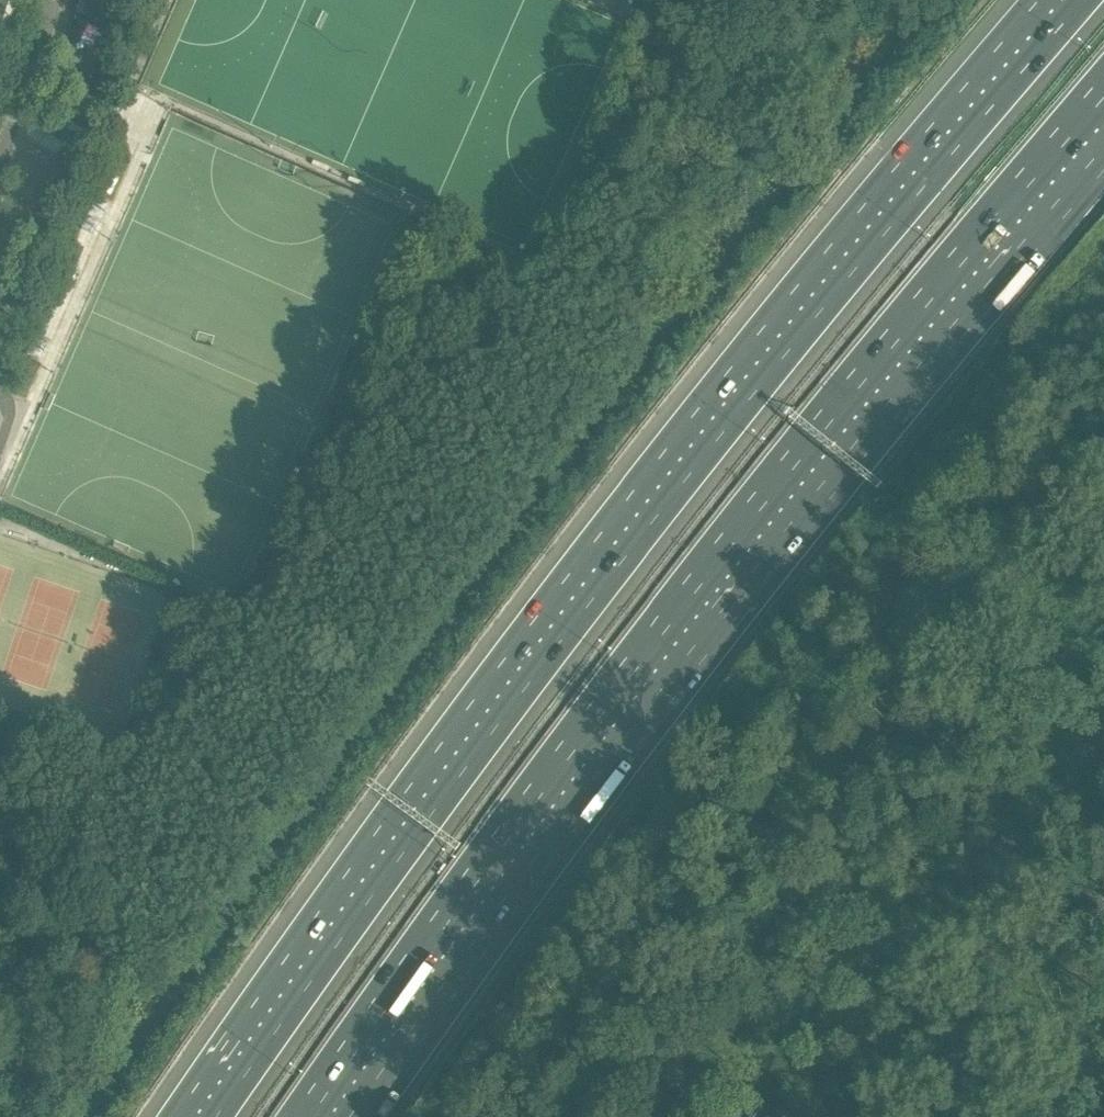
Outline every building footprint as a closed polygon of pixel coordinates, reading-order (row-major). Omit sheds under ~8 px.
[(108,22),(115,0),(81,0),(77,12),(108,22)]
